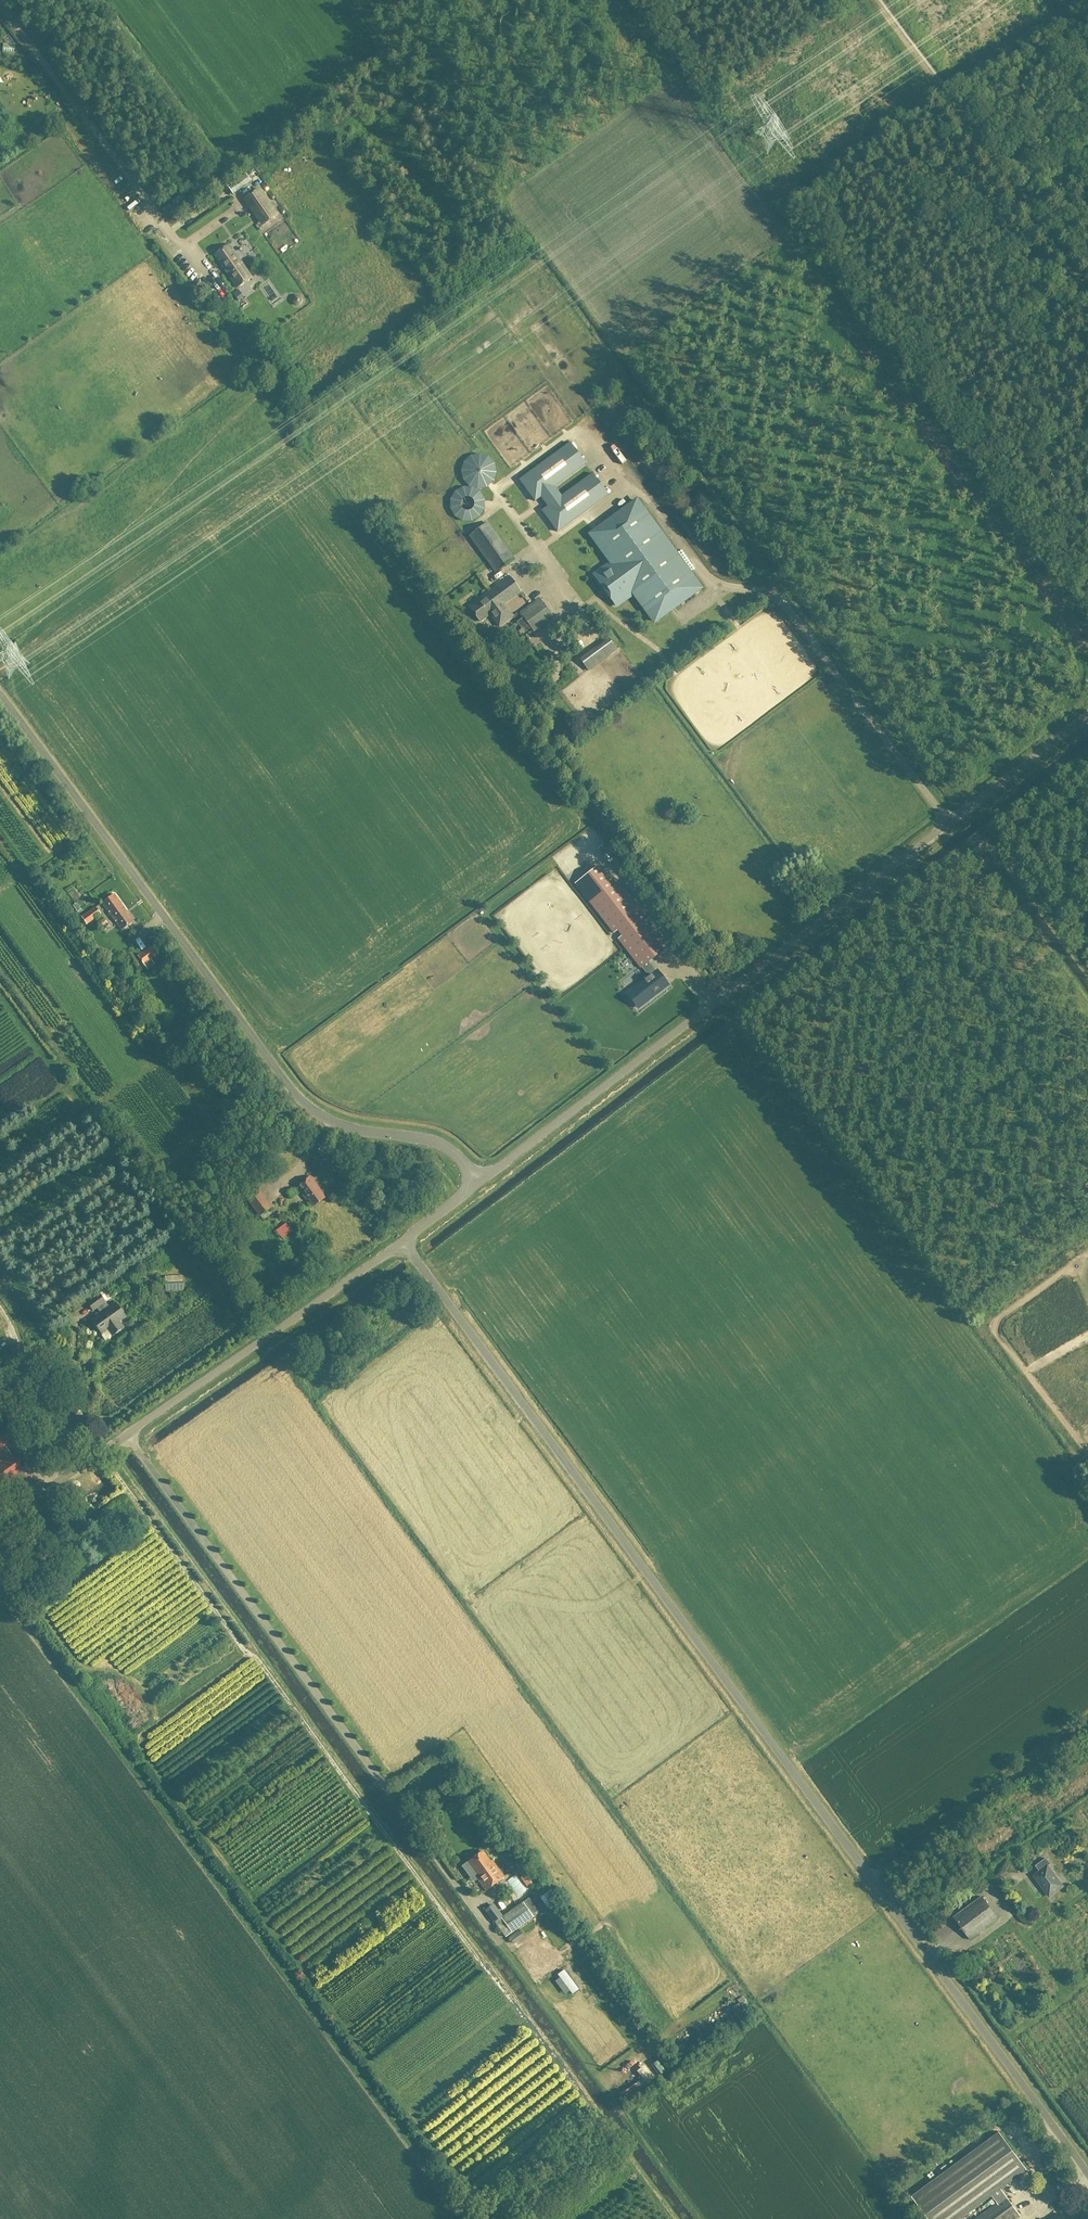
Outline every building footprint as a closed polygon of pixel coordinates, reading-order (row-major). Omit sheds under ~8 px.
[(15,46),(3,45),(2,54),(15,55),(15,46)] [(245,175),(227,188),(232,195),(250,183),(245,175)] [(265,225),(277,216),(258,189),(246,198),(265,225)] [(228,245),(214,256),(237,289),(251,279),(228,245)] [(270,296),(275,294),(270,284),(265,286),(270,296)] [(547,507),(541,511),(557,533),(557,532),(557,533),(608,496),(592,474),(561,497),(554,488),(585,465),(570,444),(519,481),(534,502),(540,498),(547,507)] [(594,576),(601,586),(616,607),(633,595),(654,623),(661,617),(700,589),(636,501),(590,535),(610,563),(594,576)] [(487,524),(469,537),(494,572),(512,560),(487,524)] [(540,529),(533,532),(539,546),(546,543),(540,529)] [(540,579),(547,572),(542,568),(536,575),(540,579)] [(480,622),(490,615),(498,627),(512,617),(503,605),(520,593),(508,577),(468,607),(480,622)] [(540,600),(521,614),(533,630),(552,616),(540,600)] [(589,652),(580,660),(588,670),(597,663),(589,652)] [(557,846),(559,851),(568,845),(566,841),(557,846)] [(641,996),(647,1003),(668,986),(657,971),(656,972),(648,962),(667,947),(598,858),(571,879),(640,969),(641,968),(645,974),(639,979),(642,983),(632,990),(639,998),(641,996)] [(114,895),(101,903),(121,931),(134,922),(114,895)] [(100,915),(95,908),(81,918),(86,925),(100,915)] [(106,923),(103,919),(97,923),(100,928),(106,923)] [(158,956),(151,947),(137,957),(147,970),(154,965),(151,961),(158,956)] [(211,1041),(218,1035),(214,1030),(206,1035),(211,1041)] [(306,1200),(308,1199),(314,1206),(325,1198),(309,1177),(296,1187),(306,1200)] [(271,1208),(254,1186),(242,1195),(259,1217),(271,1208)] [(291,1232),(285,1224),(276,1231),(282,1239),(291,1232)] [(99,1295),(86,1304),(92,1312),(105,1303),(99,1295)] [(115,1303),(100,1314),(91,1321),(101,1335),(108,1331),(112,1337),(124,1329),(119,1322),(126,1318),(115,1303)] [(11,1444),(0,1429),(0,1485),(1,1487),(22,1472),(22,1471),(26,1469),(26,1466),(18,1454),(15,1453),(11,1456),(6,1448),(11,1444)] [(473,1869),(476,1874),(474,1875),(486,1891),(503,1878),(491,1862),(490,1863),(482,1853),(463,1867),(468,1873),(473,1869)] [(1050,1865),(1045,1859),(1035,1867),(1039,1873),(1034,1877),(1049,1898),(1063,1888),(1048,1867),(1050,1865)] [(981,1898),(953,1918),(970,1941),(998,1920),(981,1898)] [(528,1899),(494,1923),(505,1938),(539,1914),(528,1899)] [(574,1937),(558,1916),(551,1921),(567,1942),(574,1937)] [(1017,2123),(1023,2135),(1027,2133),(1020,2121),(1017,2123)] [(1006,2198),(1001,2190),(1027,2171),(999,2133),(911,2198),(927,2218),(962,2218),(991,2197),(996,2204),(976,2218),(1018,2218),(1020,2217),(1006,2198)]
